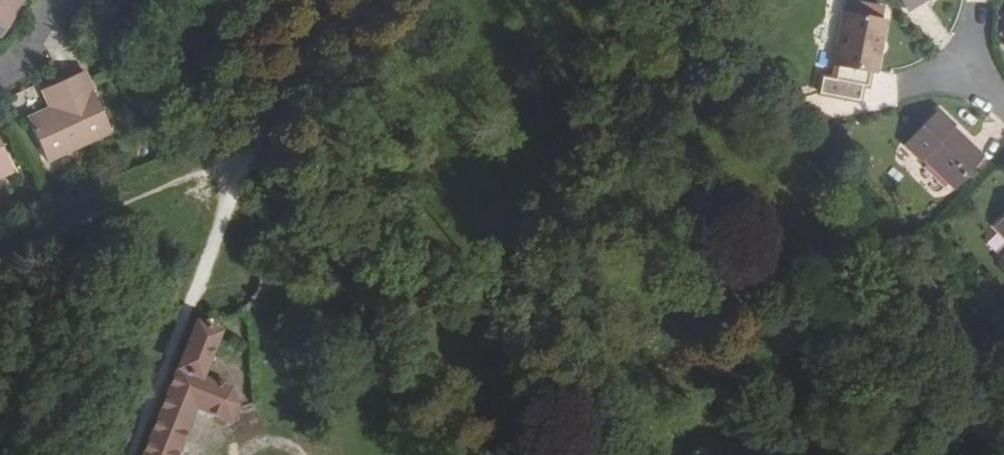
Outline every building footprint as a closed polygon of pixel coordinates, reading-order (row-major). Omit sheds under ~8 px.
[(15,0),(0,0),(0,24),(15,0)] [(904,9),(920,0),(899,0),(904,9)] [(874,71),(884,21),(843,12),(832,62),(837,64),(833,79),(823,76),(818,93),(859,103),(863,86),(866,87),(869,71),(874,71)] [(77,71),(43,86),(53,108),(43,113),(21,123),(40,163),(103,134),(77,71)] [(33,91),(43,113),(53,108),(43,86),(33,91)] [(951,187),(981,156),(970,144),(967,148),(948,130),(952,126),(953,125),(939,110),(904,146),(918,160),(921,158),(951,187)] [(952,126),(948,130),(967,148),(970,144),(952,126)] [(995,227),(1003,236),(1003,218),(995,227)] [(195,324),(142,454),(176,454),(195,408),(229,422),(236,406),(229,390),(200,378),(218,334),(195,324)]
